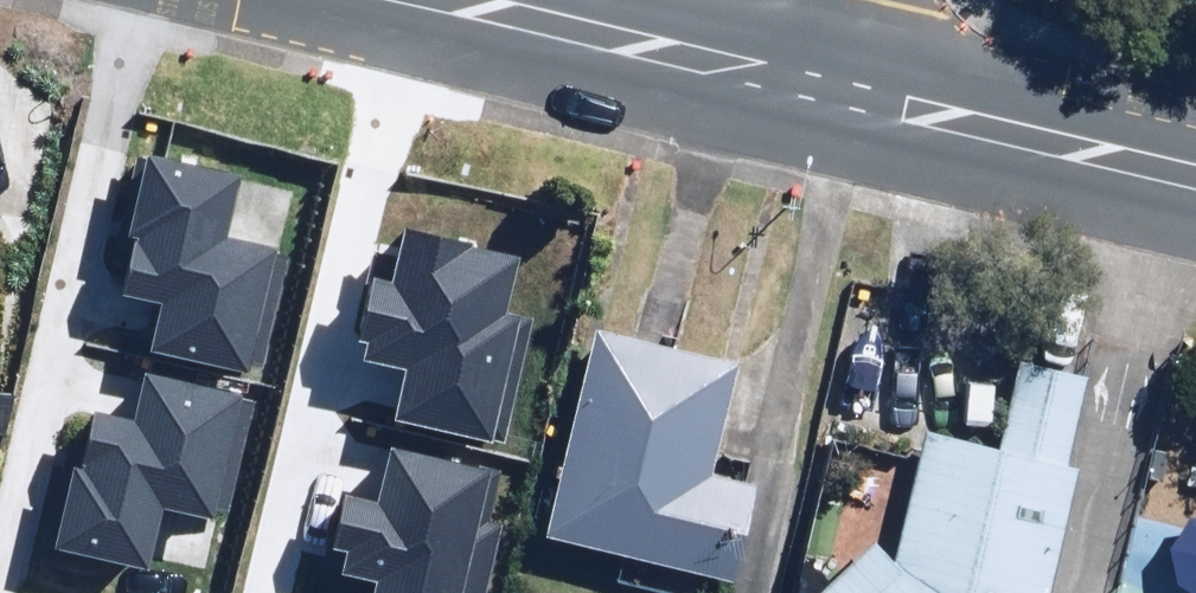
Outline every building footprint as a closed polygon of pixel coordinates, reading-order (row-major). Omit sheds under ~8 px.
[(244,174),(148,152),(129,237),(137,239),(124,295),(162,304),(151,352),(249,374),(251,365),(264,368),(289,258),(277,255),(279,247),(230,236),(244,174)] [(474,242),(403,227),(391,280),(373,276),(358,343),(365,345),(361,363),(404,372),(393,422),(492,444),(493,441),(505,443),(533,318),(509,313),(521,257),(473,247),(474,242)] [(719,469),(746,360),(600,324),(550,528),(742,575),(766,480),(719,469)] [(816,592),(1054,592),(1083,463),(1069,461),(1087,364),(1014,356),(1005,440),(926,432),(894,556),(873,535),(816,592)] [(244,394),(145,372),(135,420),(94,411),(81,468),(73,466),(54,549),(148,570),(162,508),(215,520),(217,512),(230,515),(256,402),(243,399),(244,394)] [(392,447),(379,504),(346,497),(334,549),(347,552),(342,575),(377,583),(375,592),(487,592),(503,526),(491,523),(504,469),(479,463),(478,467),(392,447)]
